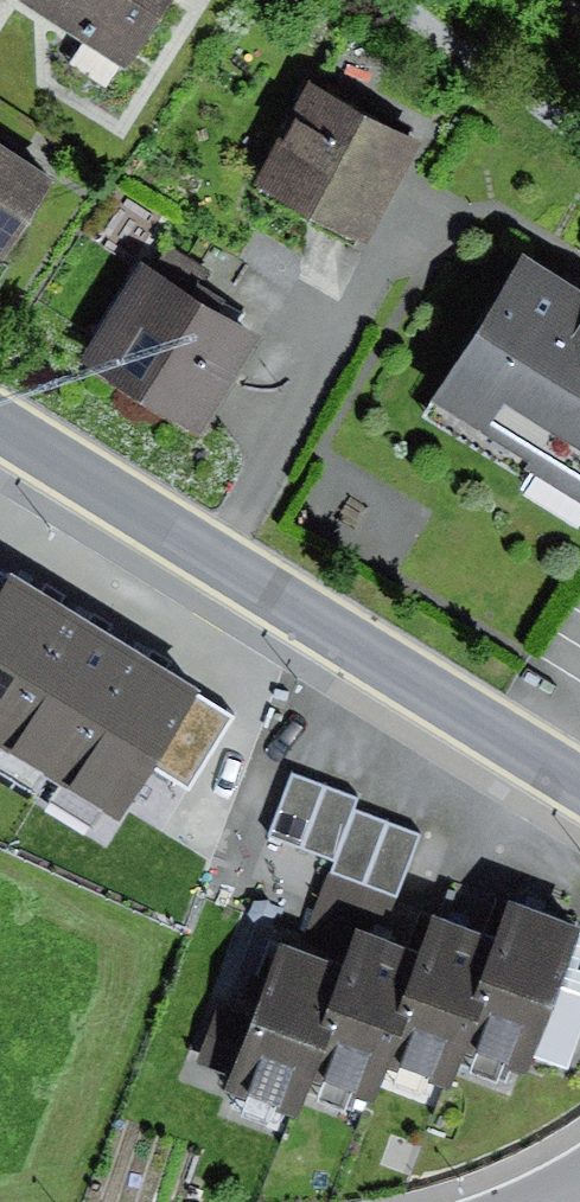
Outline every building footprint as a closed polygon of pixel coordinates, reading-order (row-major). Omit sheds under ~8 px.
[(21,8),(127,74),(174,0),(26,0),(21,8)] [(416,146),(309,89),(254,191),(360,248),(416,146)] [(0,145),(0,279),(60,183),(0,145)] [(535,263),(438,412),(579,503),(579,292),(535,263)] [(259,344),(139,270),(80,366),(200,440),(259,344)] [(10,573),(0,567),(0,590),(10,573)] [(10,573),(0,590),(0,740),(77,613),(10,573)] [(77,613),(0,740),(0,743),(61,783),(141,654),(77,613)] [(196,688),(141,654),(61,783),(116,817),(149,762),(196,688)] [(236,714),(196,688),(149,762),(189,787),(236,714)] [(359,800),(292,775),(269,838),(339,863),(333,878),(400,902),(424,837),(355,812),(359,800)] [(501,944),(460,1057),(529,1082),(536,1062),(565,1073),(579,1031),(579,973),(571,970),(579,944),(579,935),(514,910),(501,944)] [(423,953),(382,1068),(446,1091),(501,944),(435,921),(423,953)] [(358,930),(344,970),(303,1084),(368,1107),(382,1068),(423,953),(358,930)] [(216,1004),(193,1066),(233,1081),(228,1096),(291,1119),(303,1084),(344,970),(280,947),(254,1018),(216,1004)]
